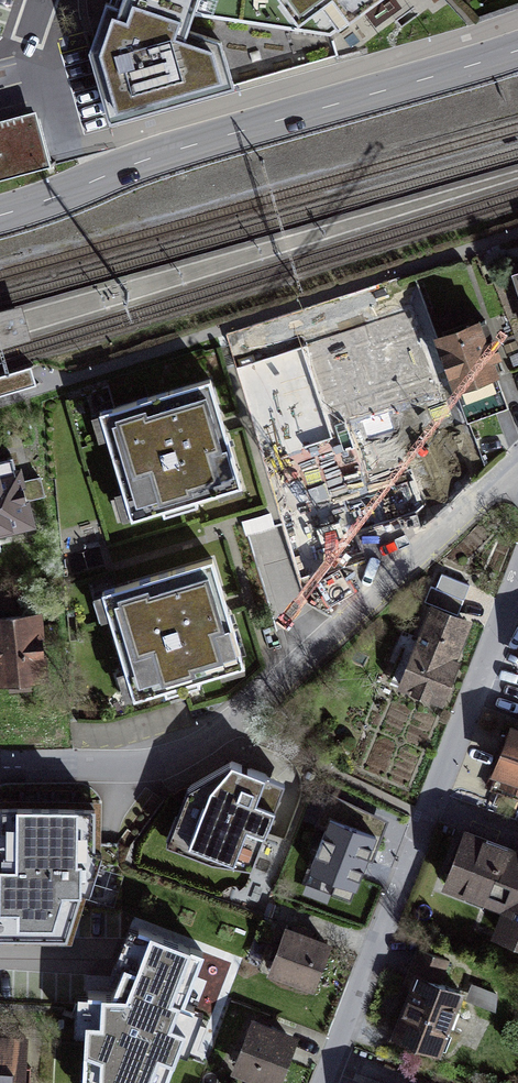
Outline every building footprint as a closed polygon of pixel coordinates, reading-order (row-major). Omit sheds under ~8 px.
[(92,57),(113,121),(220,88),(198,26),(184,20),(191,0),(108,0),(92,57)] [(287,13),(308,0),(280,0),(287,13)] [(336,31),(375,0),(315,0),(336,31)] [(50,164),(36,110),(0,119),(0,177),(50,164)] [(507,260),(517,299),(517,257),(507,260)] [(474,312),(430,329),(452,386),(496,369),(474,312)] [(422,341),(390,353),(404,388),(435,376),(422,341)] [(363,342),(289,370),(317,443),(391,415),(363,342)] [(36,386),(34,378),(31,369),(0,378),(0,397),(36,386)] [(216,374),(90,409),(122,522),(247,487),(216,374)] [(0,463),(0,532),(38,521),(20,458),(0,463)] [(203,557),(98,589),(130,697),(236,665),(203,557)] [(0,609),(0,682),(40,679),(35,606),(0,609)] [(426,607),(393,690),(437,707),(469,624),(426,607)] [(501,722),(482,771),(517,785),(517,729),(501,722)] [(177,784),(144,878),(262,920),(309,795),(221,761),(177,784)] [(9,849),(11,911),(2,911),(2,932),(73,930),(82,897),(103,896),(98,800),(5,804),(6,829),(0,831),(0,849),(9,849)] [(328,802),(307,858),(361,877),(381,821),(328,802)] [(454,825),(433,883),(489,902),(479,931),(517,945),(517,848),(454,825)] [(157,978),(207,996),(228,936),(153,909),(137,952),(154,958),(148,975),(157,978)] [(280,931),(263,976),(310,994),(327,949),(280,931)] [(132,964),(91,950),(73,1003),(106,1015),(103,1024),(118,1029),(116,1037),(132,1043),(128,1054),(179,1073),(207,996),(157,978),(154,985),(128,976),(132,964)] [(414,950),(385,1036),(435,1052),(456,989),(442,985),(449,962),(414,950)] [(228,1074),(252,1082),(278,1082),(294,1038),(248,1021),(228,1074)] [(25,1038),(0,1038),(0,1082),(24,1082),(25,1038)]
